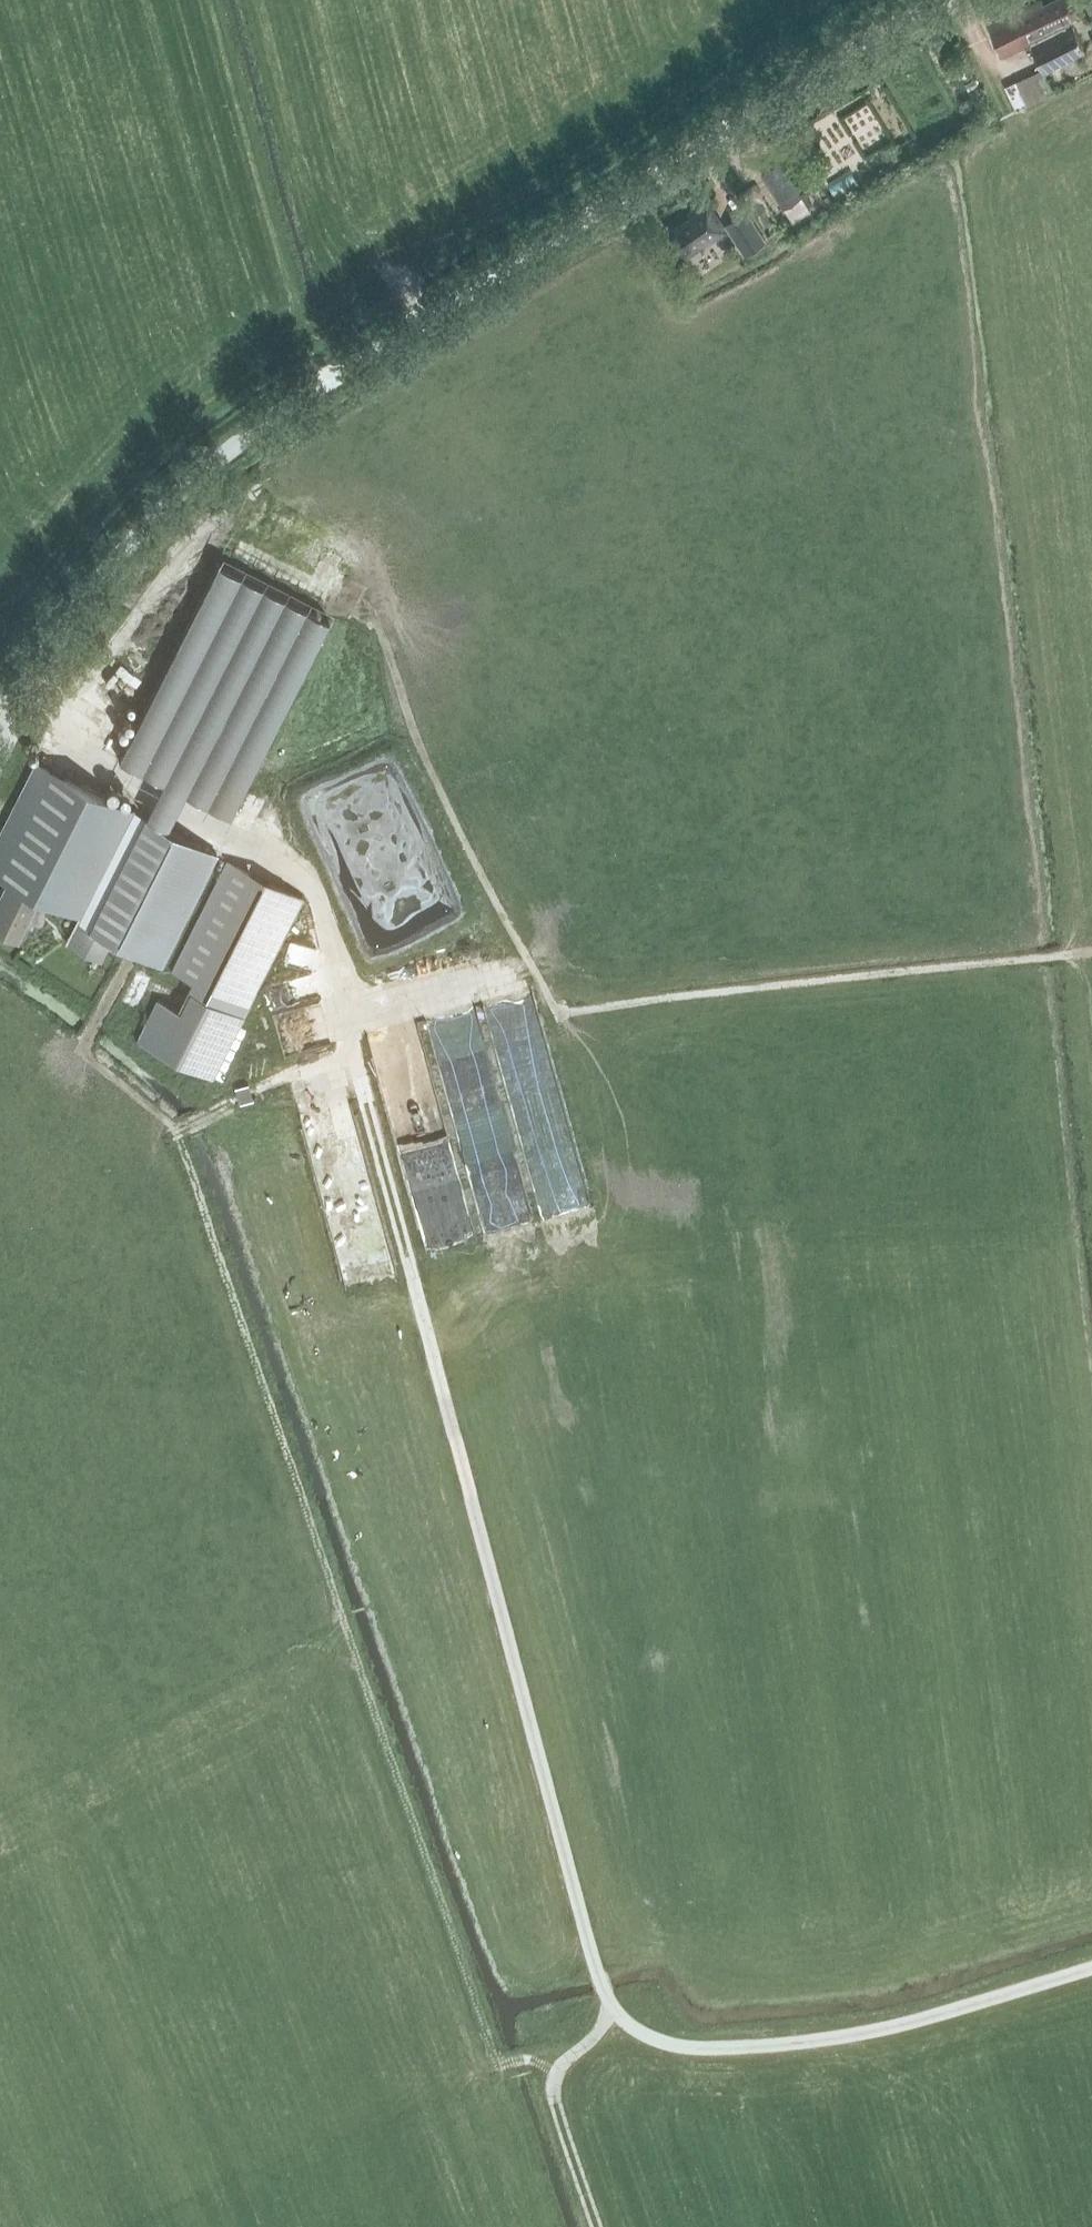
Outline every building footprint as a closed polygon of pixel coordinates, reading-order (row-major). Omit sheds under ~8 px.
[(993,19),(988,21),(1003,55),(1031,43),(1044,71),(1086,52),(1073,23),(1066,26),(1064,20),(1080,14),(1074,0),(1051,0),(1045,2),(1044,0),(1037,0),(993,19)] [(1016,111),(1052,93),(1041,69),(1005,86),(1016,111)] [(780,161),(760,173),(782,209),(802,196),(780,161)] [(685,257),(725,232),(705,200),(685,213),(688,217),(668,230),(685,257)] [(766,240),(748,214),(727,229),(745,255),(766,240)] [(114,768),(289,857),(398,644),(222,555),(114,768)] [(131,807),(36,760),(0,832),(0,875),(5,877),(0,886),(0,926),(16,934),(36,893),(78,914),(131,807)] [(131,810),(65,943),(100,960),(109,941),(160,967),(217,854),(131,810)] [(226,859),(169,970),(191,981),(175,1013),(158,1005),(140,1041),(213,1078),(303,898),(226,859)] [(590,1204),(576,1131),(527,1140),(541,1213),(590,1204)]
